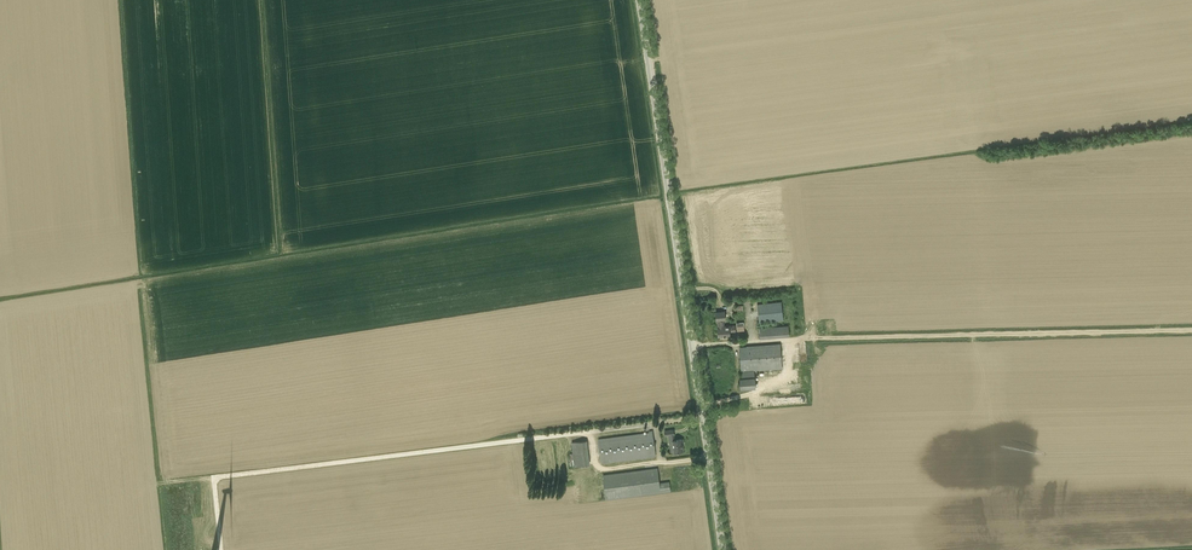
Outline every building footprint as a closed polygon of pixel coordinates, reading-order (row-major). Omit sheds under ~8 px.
[(781,302),(757,304),(759,322),(778,320),(783,320),(781,302)] [(736,326),(729,326),(724,326),(724,320),(725,320),(725,311),(715,312),(716,321),(717,320),(718,328),(717,328),(718,337),(730,336),(730,332),(736,331),(736,326)] [(759,328),(760,339),(789,336),(788,326),(779,326),(759,328)] [(739,347),(741,378),(740,378),(740,389),(756,388),(755,377),(754,377),(754,371),(782,369),(780,344),(739,347)] [(671,453),(674,452),(683,451),(682,439),(675,440),(674,435),(675,435),(674,429),(664,430),(665,436),(669,436),(671,453)] [(602,463),(656,456),(653,432),(599,439),(602,463)] [(590,465),(587,440),(571,442),(573,453),(570,453),(571,467),(590,465)] [(606,500),(669,492),(668,483),(659,484),(657,469),(603,476),(606,500)]
